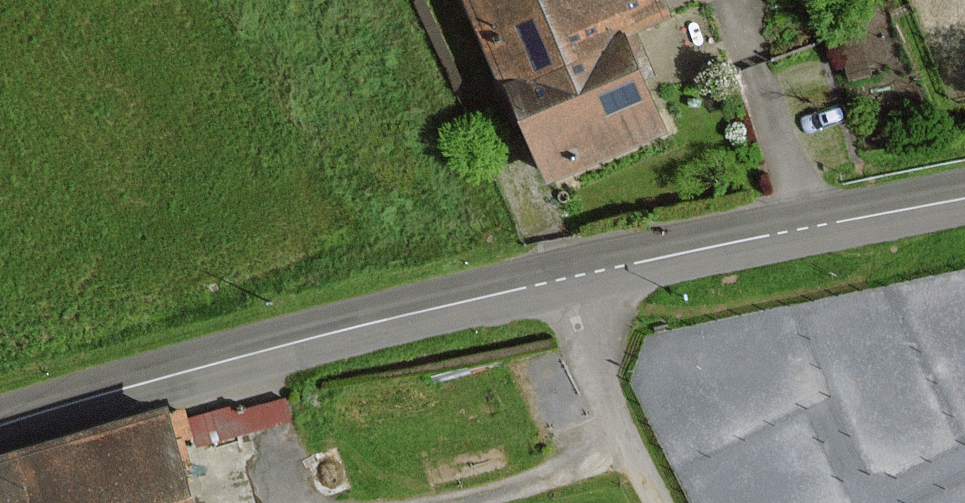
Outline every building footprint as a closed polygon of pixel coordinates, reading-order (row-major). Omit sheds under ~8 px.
[(505,84),(545,179),(661,131),(635,68),(621,35),(664,18),(657,0),(470,0),(505,84)] [(160,413),(21,456),(0,462),(0,502),(188,502),(160,413)]
